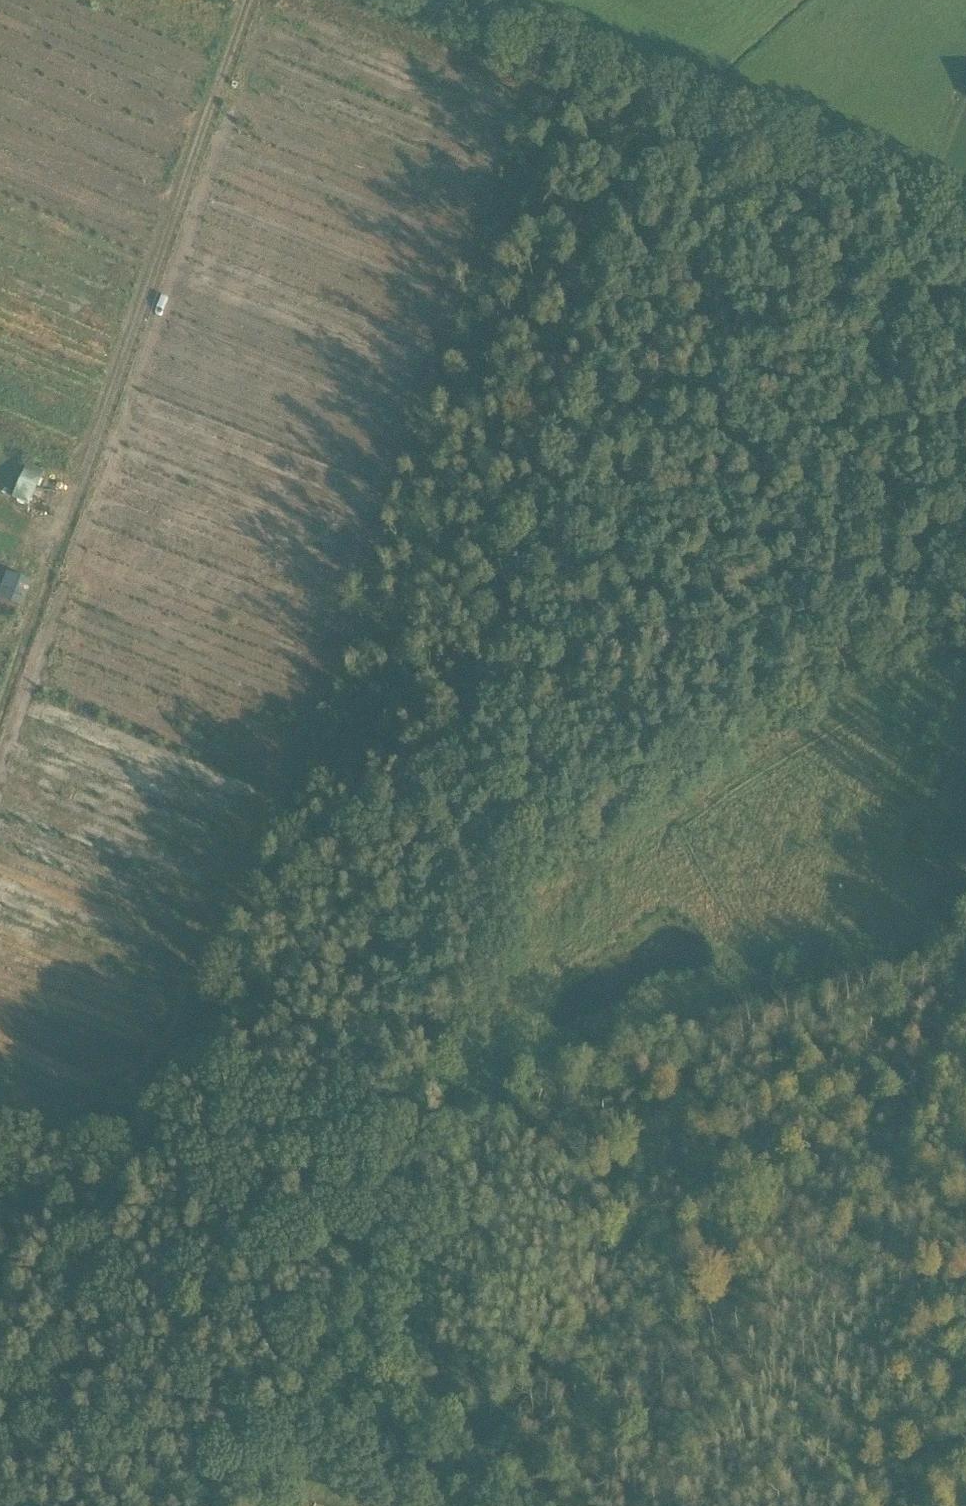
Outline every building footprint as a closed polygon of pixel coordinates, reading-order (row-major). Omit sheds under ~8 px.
[(13,487),(34,495),(40,480),(20,472),(13,487)]
